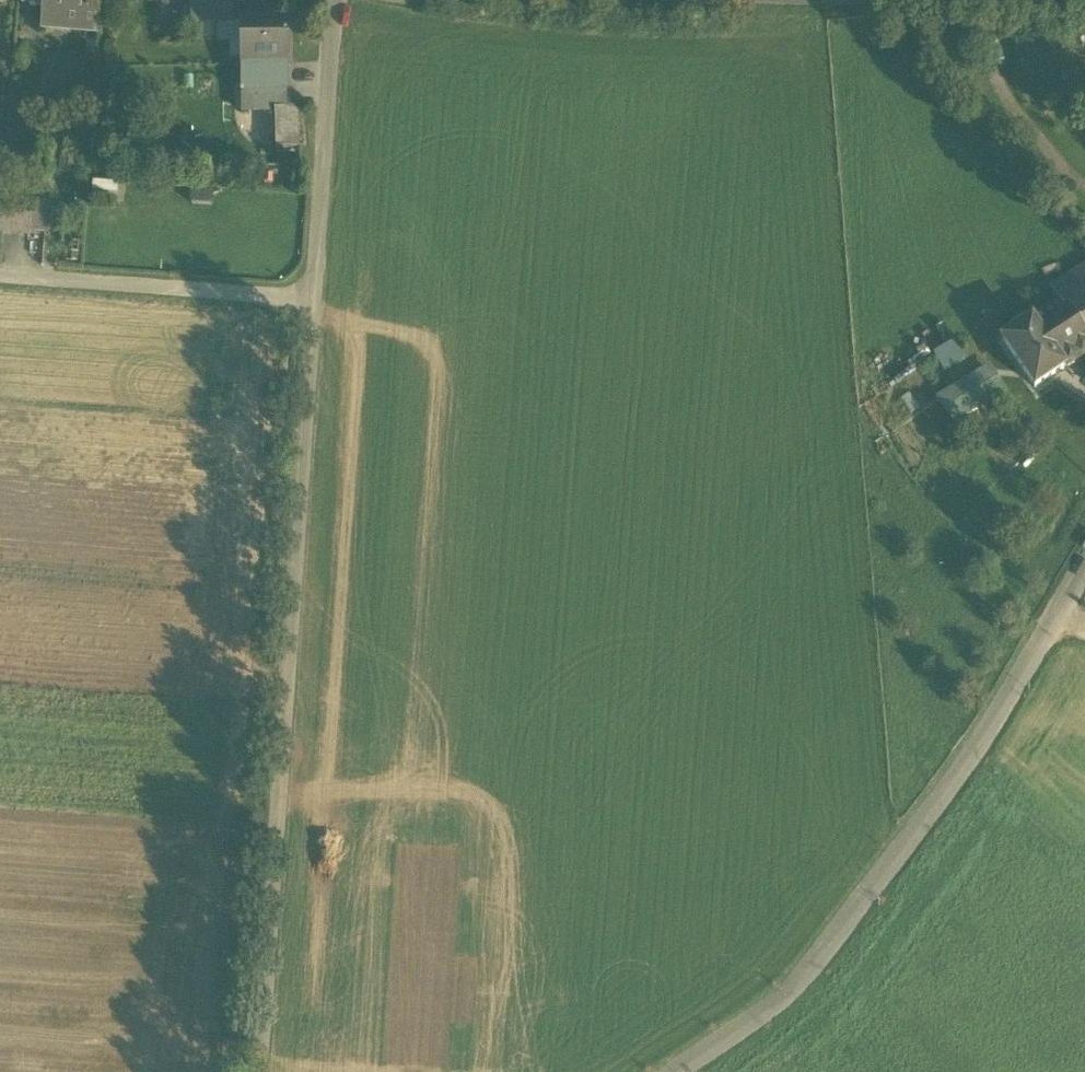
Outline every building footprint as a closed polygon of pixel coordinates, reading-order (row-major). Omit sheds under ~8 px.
[(39,28),(59,29),(60,22),(81,23),(80,30),(85,30),(86,0),(42,0),(39,28)] [(87,31),(87,23),(88,17),(93,18),(93,24),(100,24),(102,0),(86,0),(85,30),(87,31)] [(192,5),(192,24),(218,24),(231,24),(231,5),(192,5)] [(242,60),(242,66),(287,65),(287,23),(241,24),(242,60)] [(233,60),(242,60),(241,24),(231,24),(218,24),(219,44),(232,44),(233,60)] [(287,65),(242,66),(242,114),(275,113),(274,111),(289,110),(288,65),(287,65)] [(274,111),(275,113),(276,151),(299,150),(297,109),(289,110),(274,111)] [(1050,289),(1060,306),(1052,311),(1083,357),(1084,356),(1084,268),(1050,289)] [(1002,342),(1035,389),(1064,370),(1063,369),(1083,357),(1052,311),(1032,323),(1031,323),(1002,342)] [(956,347),(935,360),(944,374),(964,361),(956,347)] [(935,398),(938,403),(950,395),(990,372),(1002,389),(963,413),(949,420),(952,426),(1007,393),(990,365),(935,398)] [(950,395),(963,413),(1002,389),(990,372),(950,395)] [(938,403),(949,420),(963,413),(950,395),(938,403)]
